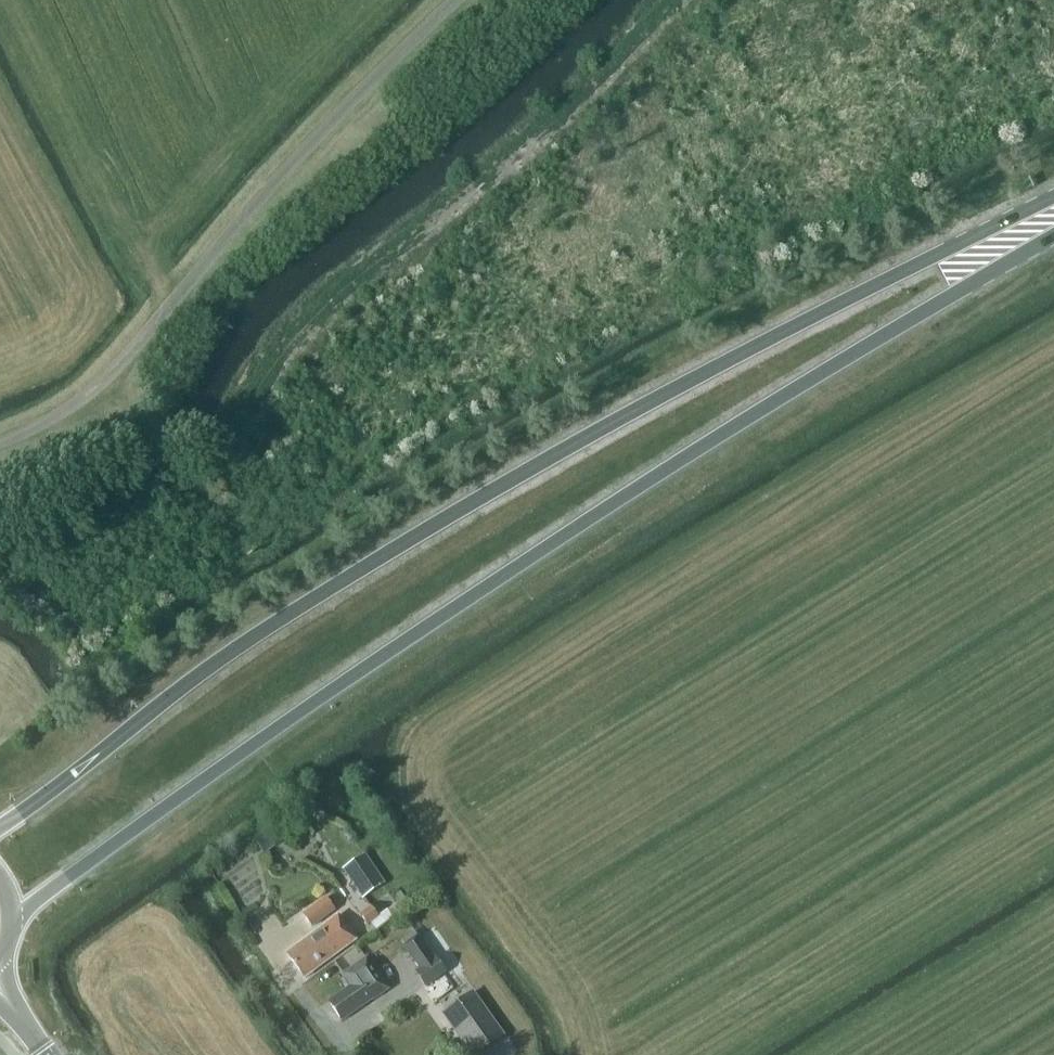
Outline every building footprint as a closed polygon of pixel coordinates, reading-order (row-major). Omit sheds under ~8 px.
[(385,884),(365,855),(342,870),(362,899),(385,884)] [(301,915),(311,929),(335,911),(325,898),(301,915)] [(358,915),(367,926),(379,917),(370,905),(358,915)] [(338,916),(286,953),(304,978),(356,940),(338,916)] [(414,973),(425,988),(446,973),(435,959),(434,959),(418,937),(403,947),(419,969),(414,973)] [(329,1001),(343,1022),(389,990),(368,960),(344,976),(351,986),(329,1001)] [(468,1047),(495,1027),(471,993),(444,1013),(468,1047)]
